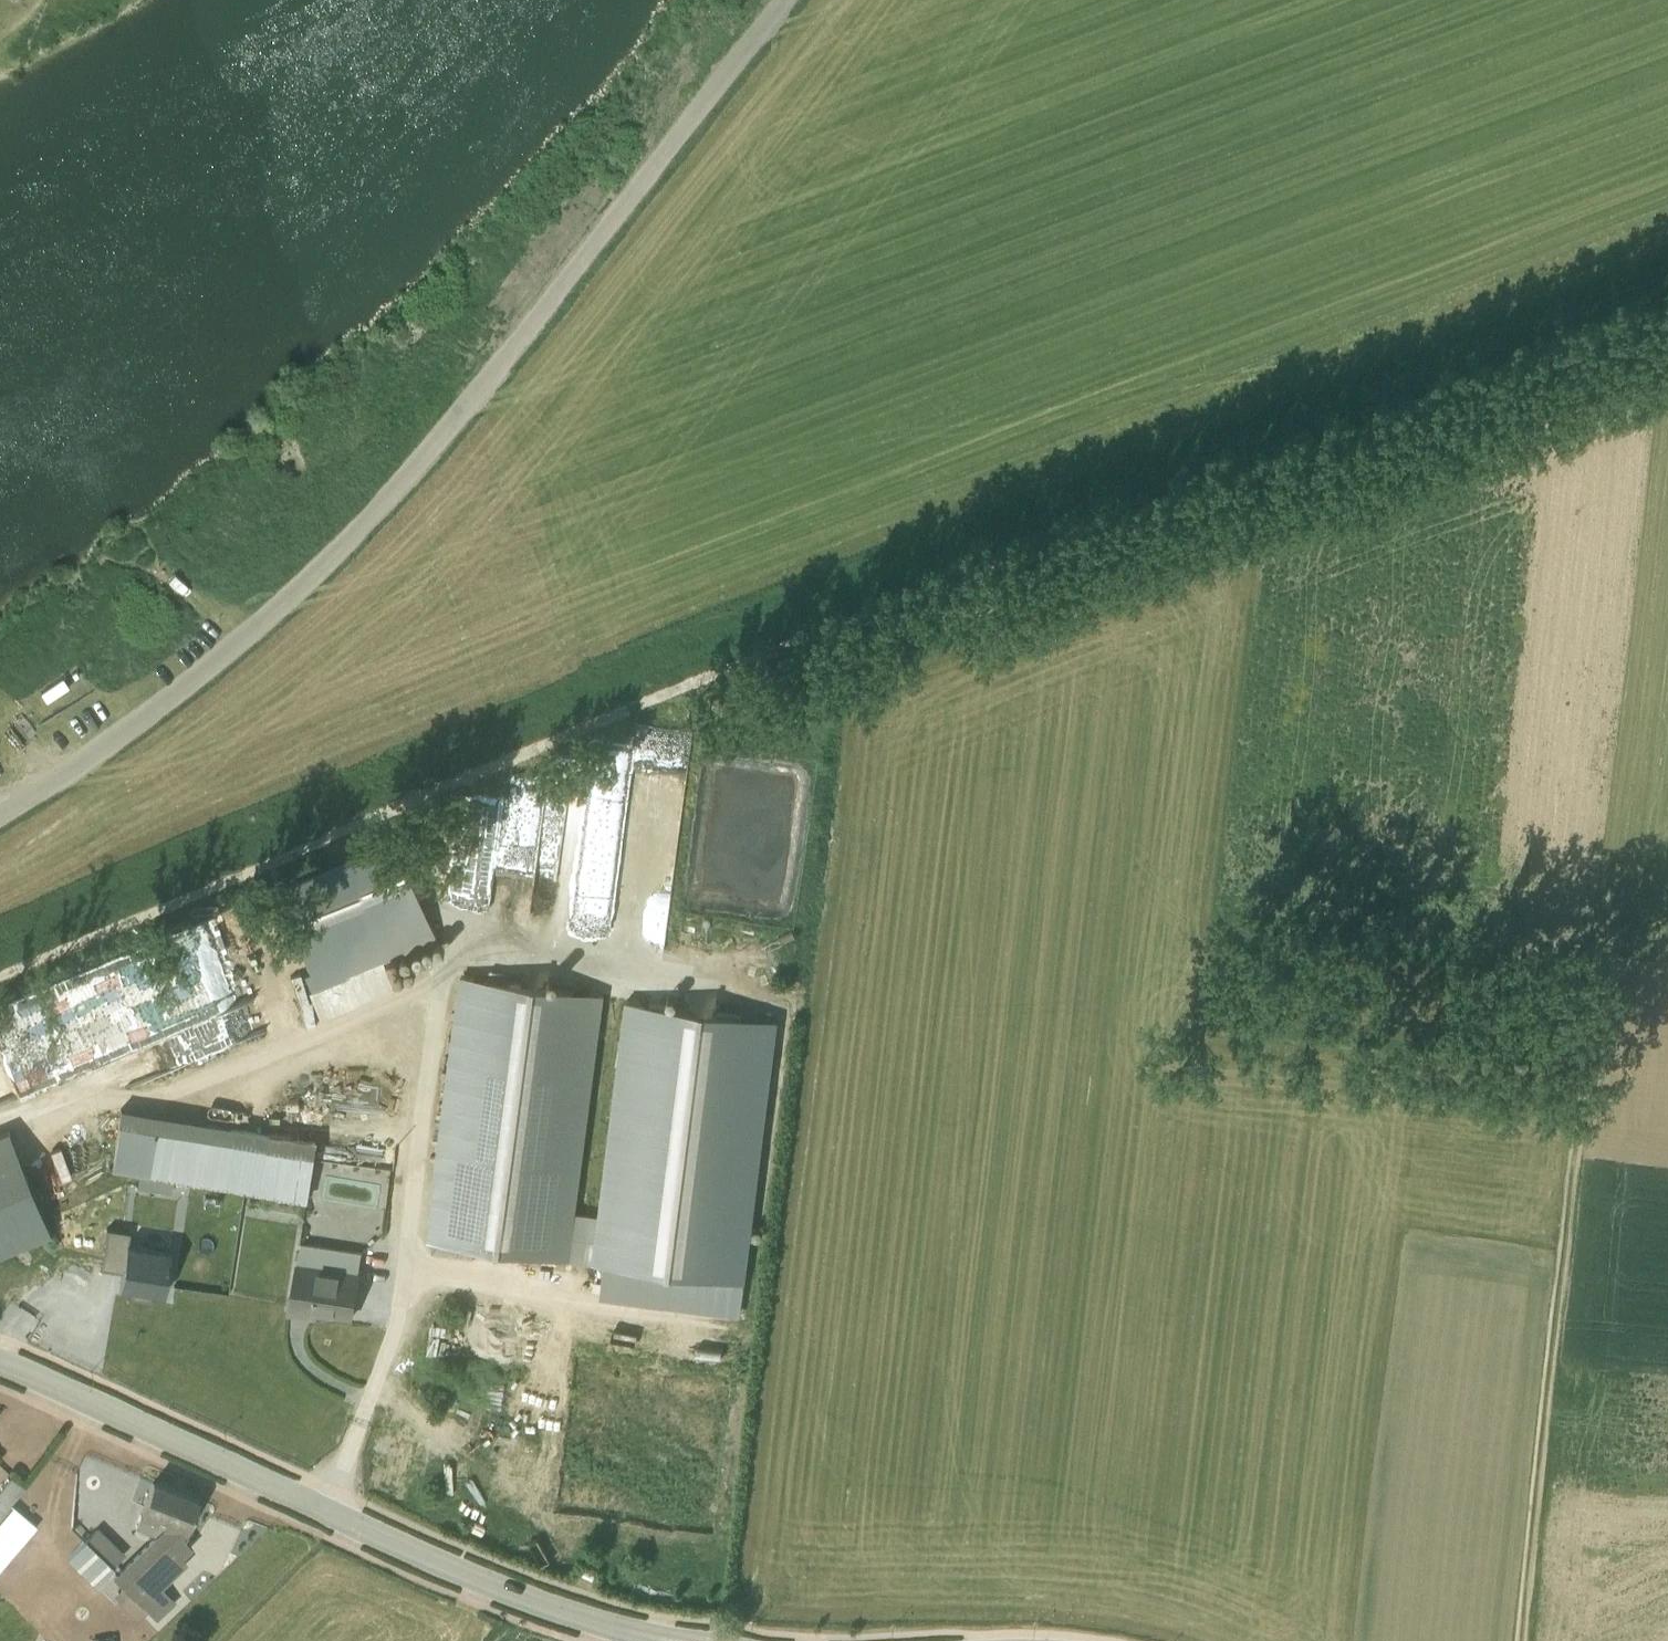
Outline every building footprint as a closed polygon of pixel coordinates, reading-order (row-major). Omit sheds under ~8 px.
[(410,862),(435,851),(422,820),(274,879),(314,981),(439,931),(410,862)] [(318,1013),(397,981),(385,954),(314,981),(306,985),(318,1013)] [(464,967),(429,1233),(595,1256),(600,1206),(576,1204),(604,987),(464,967)] [(777,1014),(626,994),(600,1206),(595,1256),(603,1258),(601,1292),(739,1308),(777,1014)] [(109,1161),(309,1192),(319,1131),(118,1099),(109,1161)] [(6,1122),(0,1124),(0,1246),(49,1225),(6,1122)] [(126,1223),(105,1220),(98,1260),(120,1263),(118,1278),(161,1284),(167,1242),(125,1235),(126,1223)] [(302,1233),(291,1304),(308,1307),(309,1302),(352,1309),(363,1243),(302,1233)] [(155,1522),(112,1565),(121,1576),(112,1585),(136,1611),(146,1602),(155,1611),(174,1593),(160,1578),(173,1566),(186,1554),(180,1548),(191,1538),(183,1530),(197,1491),(151,1473),(150,1473),(133,1516),(155,1522)] [(0,1512),(0,1557),(36,1516),(35,1516),(12,1498),(0,1512)] [(65,1548),(95,1577),(113,1558),(110,1555),(124,1543),(96,1517),(65,1548)] [(88,1640),(112,1640),(111,1629),(87,1631),(88,1640)]
